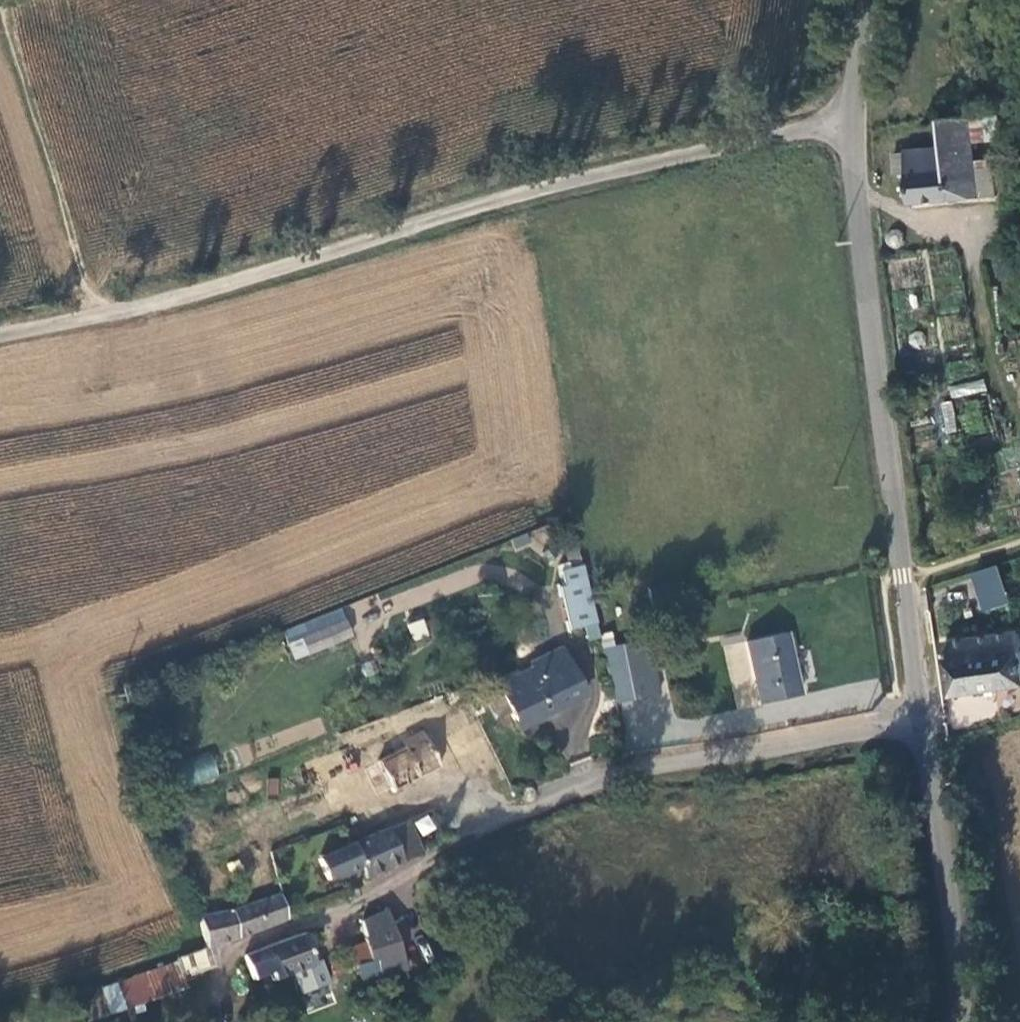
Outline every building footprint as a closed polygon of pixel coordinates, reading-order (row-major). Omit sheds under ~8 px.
[(982,107),(969,108),(972,131),(985,130),(999,129),(996,105),(982,107)] [(969,108),(942,111),(943,137),(945,138),(951,190),(995,186),(993,159),(976,161),(972,131),(969,108)] [(912,194),(951,190),(945,138),(943,137),(894,144),(897,166),(909,165),(912,194)] [(951,397),(986,392),(984,381),(949,385),(951,397)] [(954,402),(939,402),(939,433),(954,433),(954,402)] [(564,634),(595,624),(588,593),(576,557),(564,562),(564,568),(554,569),(558,586),(553,588),(564,634)] [(995,564),(968,573),(982,613),(1009,604),(995,564)] [(424,618),(408,623),(413,641),(429,636),(424,618)] [(342,619),(299,639),(289,643),(296,659),(307,654),(349,637),(342,619)] [(939,651),(944,684),(1019,672),(1019,620),(949,632),(951,649),(939,651)] [(759,705),(797,698),(784,635),(745,644),(759,705)] [(633,700),(657,695),(646,641),(622,647),(633,700)] [(614,704),(633,700),(622,647),(602,651),(614,704)] [(517,729),(583,697),(559,650),(529,664),(531,668),(497,686),(500,693),(510,714),(517,729)] [(495,721),(510,714),(500,693),(485,698),(495,721)] [(384,719),(382,717),(374,720),(381,739),(395,732),(396,735),(406,732),(409,741),(416,738),(405,712),(384,719)] [(438,771),(422,735),(416,738),(409,741),(406,732),(396,735),(395,732),(381,739),(364,746),(372,763),(363,768),(375,793),(390,789),(394,793),(438,771)] [(183,761),(190,786),(220,778),(213,753),(183,761)] [(421,836),(437,830),(430,814),(414,820),(421,836)] [(419,851),(406,820),(383,829),(351,843),(359,866),(363,877),(419,851)] [(359,866),(351,843),(319,858),(328,878),(342,872),(343,874),(359,866)] [(230,940),(284,919),(278,896),(235,907),(196,916),(203,948),(230,940)] [(438,897),(432,897),(428,900),(427,906),(430,912),(436,914),(440,911),(443,906),(441,901),(438,897)] [(383,911),(358,924),(362,937),(392,930),(383,911)] [(392,930),(362,937),(364,944),(369,961),(374,959),(379,976),(405,968),(392,930)] [(313,963),(303,935),(245,958),(253,978),(270,973),(273,978),(313,963)] [(341,969),(369,961),(364,944),(336,953),(341,969)] [(208,965),(203,948),(194,950),(176,956),(178,963),(98,988),(106,1014),(199,983),(195,968),(208,965)] [(331,988),(303,991),(306,1009),(334,1006),(331,988)]
